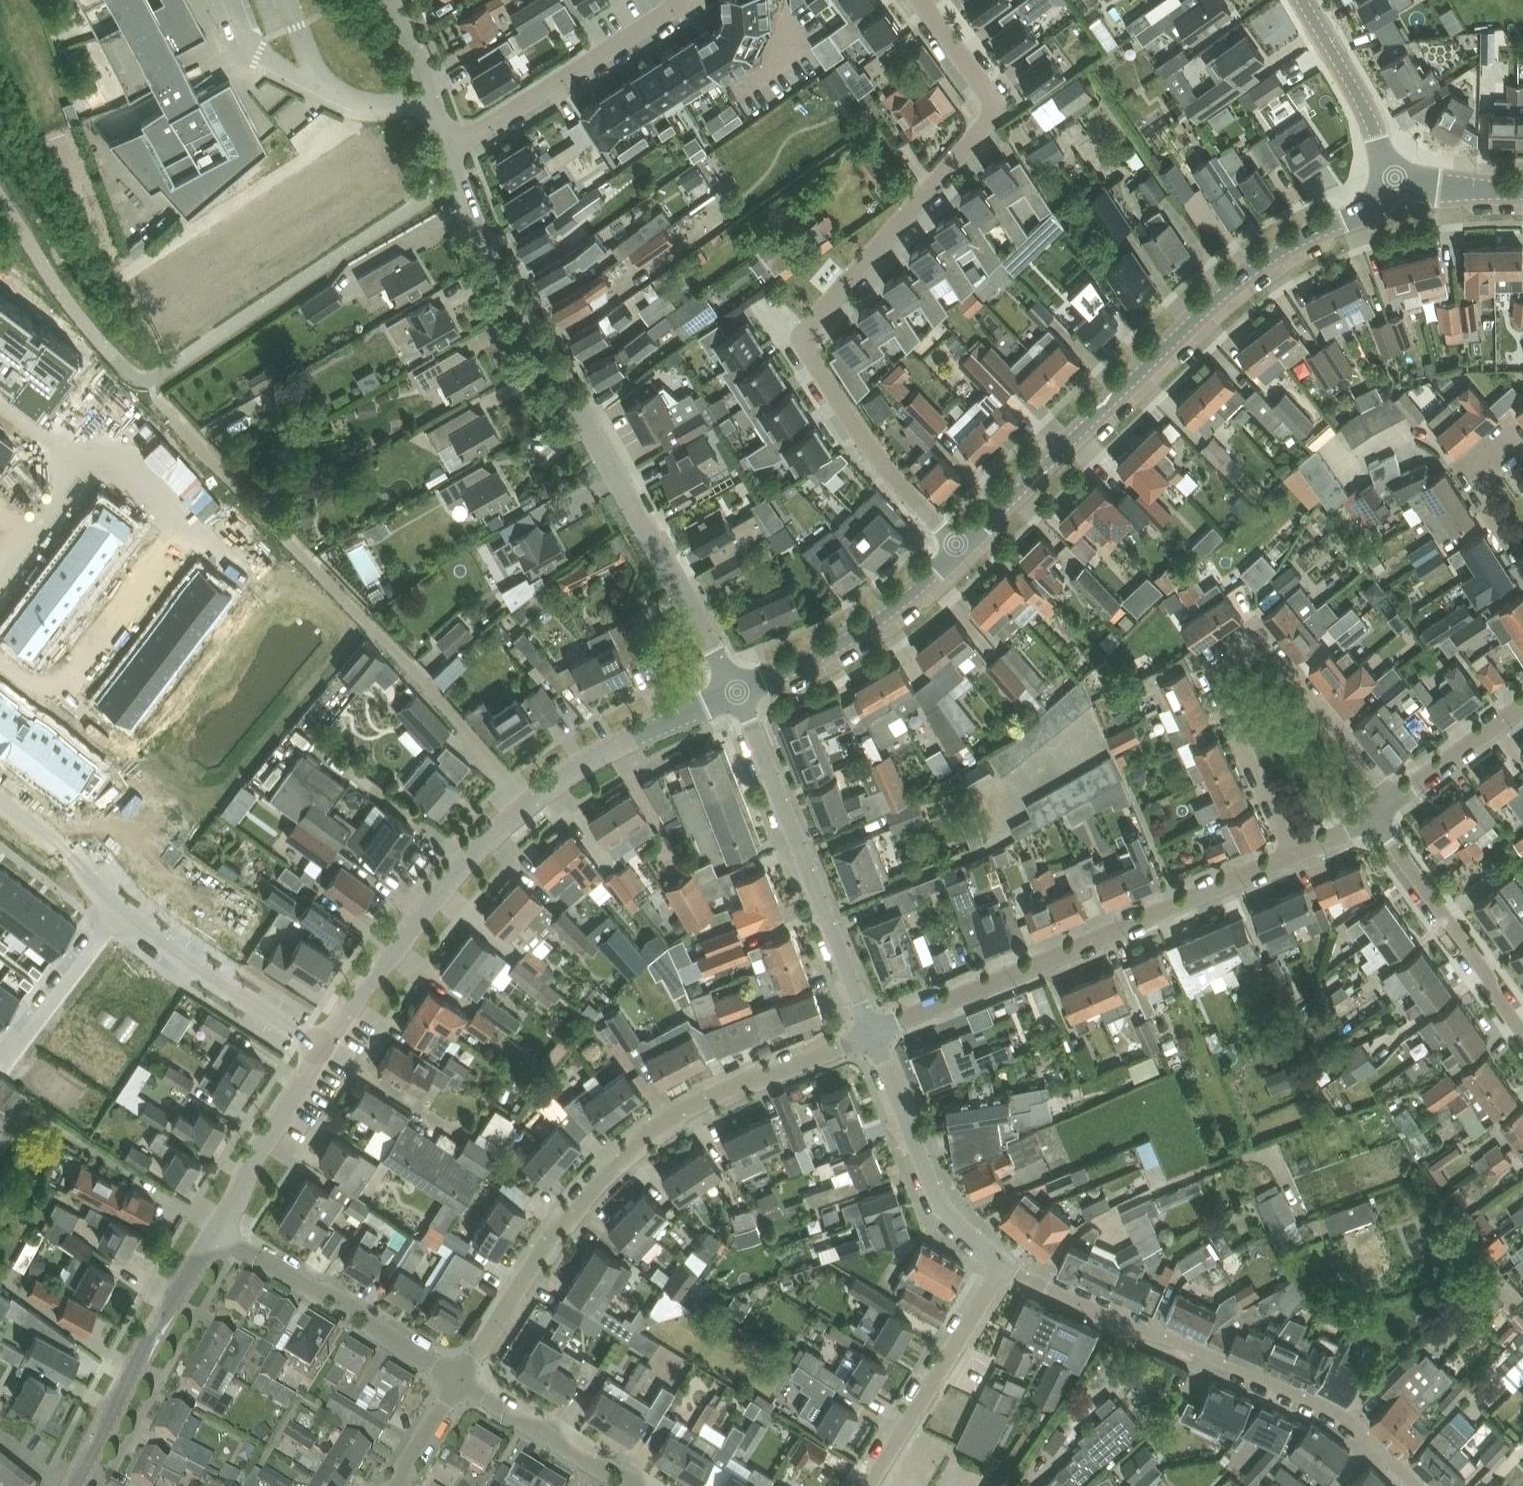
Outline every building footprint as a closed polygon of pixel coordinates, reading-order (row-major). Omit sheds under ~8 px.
[(267,150),(262,140),(230,78),(200,94),(195,85),(187,71),(176,50),(206,34),(197,17),(188,0),(81,0),(129,92),(155,79),(159,87),(163,96),(134,115),(139,126),(110,141),(151,190),(161,184),(188,216),(267,150)] [(488,32),(495,29),(491,20),(493,18),(491,13),(507,5),(504,0),(487,0),(471,8),(473,11),(458,19),(470,42),(488,32)] [(526,3),(535,18),(561,2),(560,0),(531,0),(526,3)] [(722,2),(726,2),(727,11),(726,13),(723,19),(767,41),(771,34),(771,33),(771,30),(769,0),(722,0),(722,2)] [(792,8),(803,0),(791,0),(792,8)] [(847,18),(848,19),(869,4),(875,0),(834,0),(847,18)] [(972,9),(969,11),(976,20),(979,18),(981,21),(1009,0),(966,0),(972,9)] [(1055,0),(1022,0),(999,17),(1007,26),(993,36),(1000,46),(997,48),(1003,57),(1006,55),(1008,58),(1037,37),(1027,22),(1056,1),(1055,0)] [(1189,38),(1191,42),(1215,24),(1232,12),(1223,0),(1201,0),(1189,8),(1183,0),(1180,0),(1152,21),(1136,32),(1144,42),(1165,26),(1185,41),(1189,38)] [(1145,11),(1152,21),(1180,0),(1160,0),(1145,11)] [(1359,2),(1372,24),(1389,14),(1400,8),(1395,0),(1362,0),(1359,2)] [(562,33),(578,23),(564,1),(549,11),(562,33)] [(847,18),(830,31),(842,47),(859,34),(870,49),(874,47),(879,54),(895,42),(890,35),(900,27),(885,7),(876,14),(869,4),(848,19),(847,18)] [(764,48),(767,41),(723,19),(719,26),(719,28),(711,32),(709,29),(699,35),(724,75),(763,50),(764,48)] [(1481,30),(1480,62),(1494,62),(1496,42),(1496,30),(1494,30),(1481,30)] [(1219,80),(1185,105),(1197,122),(1251,83),(1243,72),(1263,58),(1245,32),(1216,53),(1217,54),(1208,60),(1207,64),(1219,80)] [(830,33),(812,45),(826,67),(844,55),(830,33)] [(699,35),(679,48),(705,88),(725,76),(724,75),(699,35)] [(514,48),(507,36),(477,54),(483,64),(470,72),(485,96),(488,94),(490,97),(499,92),(497,89),(519,76),(505,53),(514,48)] [(1034,92),(1036,95),(1065,74),(1050,53),(1054,50),(1046,39),(1027,54),(1034,63),(1020,74),(1027,83),(1024,85),(1031,94),(1034,92)] [(1382,43),(1383,46),(1374,51),(1383,66),(1384,64),(1399,89),(1407,84),(1413,96),(1439,80),(1432,68),(1423,73),(1409,49),(1412,48),(1412,46),(1411,39),(1402,40),(1382,43)] [(897,43),(879,56),(887,67),(905,54),(897,43)] [(921,43),(910,51),(931,80),(943,71),(921,43)] [(1158,64),(1166,75),(1178,66),(1191,57),(1183,46),(1158,64)] [(679,48),(660,60),(681,92),(686,100),(704,89),(705,88),(679,48)] [(849,56),(837,64),(849,80),(860,72),(849,56)] [(661,105),(681,92),(660,60),(652,66),(649,62),(640,68),(642,71),(641,73),(661,105)] [(1166,75),(1164,76),(1180,99),(1194,89),(1178,66),(1166,75)] [(1254,106),(1268,98),(1285,87),(1275,72),(1258,83),(1245,92),(1254,106)] [(1491,140),(1517,140),(1521,81),(1522,72),(1518,72),(1518,83),(1509,83),(1508,99),(1496,99),(1496,112),(1492,112),(1491,140)] [(661,105),(641,73),(621,85),(642,117),(661,105)] [(1093,96),(1079,75),(1053,94),(1067,114),(1073,110),(1077,116),(1093,105),(1089,99),(1093,96)] [(1455,139),(1465,121),(1469,114),(1464,110),(1471,102),(1459,91),(1459,92),(1447,82),(1409,106),(1415,116),(1417,115),(1433,124),(1431,125),(1455,139)] [(956,107),(944,90),(939,83),(915,100),(911,94),(910,94),(903,84),(886,96),(893,107),(901,119),(913,136),(937,118),(938,119),(956,107)] [(642,117),(621,85),(602,97),(623,129),(642,117)] [(837,98),(836,103),(839,107),(843,108),(847,106),(848,101),(846,97),(841,96),(837,98)] [(623,129),(602,97),(582,110),(603,142),(623,129)] [(72,101),(63,104),(70,123),(79,120),(80,119),(73,100),(72,101)] [(731,128),(743,119),(739,112),(726,121),(731,128)] [(1291,125),(1270,139),(1280,154),(1288,148),(1293,156),(1305,173),(1306,172),(1305,171),(1329,155),(1329,156),(1330,155),(1304,116),(1291,125)] [(584,150),(596,143),(581,119),(569,127),(584,150)] [(718,137),(731,128),(726,121),(713,130),(718,137)] [(658,131),(663,138),(677,129),(672,122),(658,131)] [(900,131),(892,136),(896,142),(904,137),(900,131)] [(631,143),(636,150),(650,141),(645,134),(631,143)] [(1054,136),(1027,153),(1039,172),(1066,154),(1054,136)] [(1266,136),(1253,145),(1269,169),(1282,161),(1266,136)] [(500,156),(497,159),(512,182),(530,171),(535,179),(540,177),(551,170),(530,138),(509,151),(507,148),(499,153),(500,156)] [(618,153),(623,160),(636,150),(631,143),(618,153)] [(1217,153),(1213,155),(1232,184),(1237,181),(1240,179),(1257,205),(1276,192),(1264,176),(1257,164),(1248,170),(1242,162),(1245,160),(1234,144),(1228,148),(1219,155),(1218,155),(1217,153)] [(690,154),(694,161),(708,151),(703,145),(690,154)] [(1145,150),(1134,154),(1141,172),(1152,167),(1145,150)] [(881,180),(894,170),(882,155),(869,165),(881,180)] [(1247,212),(1239,198),(1230,186),(1232,184),(1213,155),(1211,156),(1191,169),(1217,208),(1228,225),(1247,212)] [(1021,159),(1011,166),(1004,156),(985,168),(997,187),(1008,203),(1009,202),(1025,191),(1041,215),(1053,208),(1041,190),(1021,159)] [(1193,191),(1174,162),(1159,172),(1179,201),(1193,191)] [(696,166),(683,175),(690,186),(703,177),(696,166)] [(1165,193),(1151,172),(1139,181),(1152,202),(1165,193)] [(558,213),(581,197),(570,179),(550,192),(540,177),(535,179),(506,198),(509,202),(506,204),(511,213),(514,211),(521,222),(551,202),(558,213)] [(1008,203),(997,187),(987,193),(981,183),(962,196),(974,215),(984,231),(986,230),(1002,220),(1018,244),(1029,233),(1009,202),(1008,203)] [(1082,202),(1110,243),(1135,226),(1107,185),(1082,202)] [(538,228),(519,239),(529,257),(546,247),(557,240),(555,238),(553,235),(562,229),(564,231),(605,198),(601,192),(597,187),(547,223),(538,228)] [(1189,251),(1163,213),(1161,209),(1147,218),(1155,232),(1145,238),(1153,250),(1165,267),(1189,251)] [(1015,274),(1066,226),(1054,210),(1029,233),(1018,244),(1004,258),(1003,259),(1002,260),(1012,271),(1015,274)] [(1004,258),(986,230),(984,231),(974,215),(964,221),(957,211),(936,225),(948,244),(956,255),(957,255),(972,245),(989,272),(1002,260),(1003,259),(1004,258)] [(828,214),(819,221),(826,231),(835,224),(828,214)] [(621,258),(649,237),(641,227),(613,247),(621,258)] [(641,264),(674,240),(665,228),(632,252),(641,264)] [(554,261),(536,271),(547,290),(565,280),(576,275),(574,271),(571,265),(581,260),(586,267),(610,247),(607,244),(599,234),(569,252),(554,261)] [(127,248),(127,249),(128,251),(133,257),(149,244),(142,236),(127,248)] [(774,236),(758,246),(775,272),(802,255),(792,239),(774,236)] [(962,298),(976,285),(957,255),(956,255),(948,244),(938,250),(932,240),(911,254),(923,273),(931,285),(932,284),(946,274),(962,298)] [(1522,288),(1522,245),(1494,246),(1495,273),(1495,289),(1522,288)] [(1495,273),(1494,246),(1466,246),(1467,289),(1495,289),(1495,273)] [(397,302),(414,292),(431,282),(417,257),(408,262),(401,250),(357,276),(367,294),(386,283),(397,302)] [(1143,298),(1143,293),(1155,285),(1132,250),(1107,267),(1130,302),(1133,300),(1137,302),(1143,298)] [(1450,292),(1444,269),(1439,250),(1412,257),(1419,283),(1433,280),(1437,295),(1450,292)] [(1420,290),(1418,283),(1419,283),(1412,257),(1383,264),(1389,283),(1394,305),(1407,302),(1405,294),(1420,290)] [(990,273),(973,289),(984,299),(1000,283),(1011,273),(1012,271),(1002,260),(989,272),(990,273)] [(605,268),(571,292),(554,302),(565,322),(596,305),(591,298),(613,282),(605,268)] [(1067,292),(1087,312),(1077,321),(1083,328),(1097,342),(1119,322),(1101,304),(1100,302),(1108,294),(1109,296),(1111,295),(1099,278),(1092,268),(1067,292)] [(931,285),(923,273),(913,279),(906,269),(885,283),(897,302),(905,313),(906,313),(921,303),(934,325),(949,312),(932,284),(931,285)] [(1333,286),(1352,323),(1365,316),(1377,310),(1367,291),(1358,273),(1333,286)] [(331,281),(300,302),(312,320),(344,300),(331,281)] [(1327,336),(1338,331),(1351,324),(1352,323),(1333,286),(1307,299),(1317,316),(1327,336)] [(718,313),(707,296),(702,289),(678,306),(668,312),(674,320),(685,336),(718,313)] [(668,312),(678,306),(667,290),(640,309),(649,324),(668,311),(668,312)] [(7,382),(6,383),(8,385),(9,384),(36,405),(39,408),(41,409),(43,407),(49,398),(74,366),(81,357),(83,355),(81,353),(77,351),(41,323),(37,328),(28,321),(32,316),(0,292),(0,377),(7,382)] [(1038,297),(1026,308),(1043,327),(1055,315),(1038,297)] [(908,352),(922,338),(906,313),(905,313),(897,302),(887,308),(881,298),(860,312),(886,352),(887,351),(881,343),(896,333),(908,352)] [(425,350),(442,340),(459,330),(445,305),(436,310),(429,299),(387,324),(397,342),(414,332),(425,350)] [(1459,302),(1463,326),(1479,324),(1476,300),(1459,302)] [(583,355),(601,345),(615,337),(611,330),(621,325),(633,316),(623,301),(589,324),(572,334),(583,355)] [(1459,302),(1443,304),(1448,341),(1463,339),(1459,302)] [(1414,342),(1411,335),(1403,312),(1389,318),(1400,348),(1401,347),(1414,342)] [(1269,320),(1259,327),(1278,352),(1277,352),(1287,365),(1299,355),(1309,347),(1296,330),(1283,314),(1274,322),(1273,320),(1269,320)] [(1400,348),(1389,318),(1374,323),(1385,353),(1400,348)] [(728,367),(744,357),(763,345),(748,322),(729,334),(721,321),(699,335),(711,354),(717,350),(728,367)] [(659,342),(646,327),(616,350),(607,355),(589,365),(601,386),(627,370),(622,361),(635,354),(638,358),(659,342)] [(886,352),(872,331),(862,337),(855,327),(834,341),(841,351),(831,358),(858,399),(871,386),(860,369),(886,352)] [(1266,361),(1277,352),(1278,352),(1259,327),(1248,335),(1248,339),(1249,341),(1239,348),(1265,382),(1275,374),(1266,361)] [(1029,348),(1060,379),(1080,359),(1049,328),(1029,348)] [(954,332),(948,338),(956,346),(962,340),(954,332)] [(1347,355),(1336,338),(1321,348),(1340,377),(1354,367),(1347,355)] [(982,339),(972,350),(979,357),(989,346),(982,339)] [(1039,399),(1049,390),(1053,391),(1061,384),(1059,380),(1060,379),(1029,348),(1012,365),(992,344),(989,346),(979,357),(1011,390),(1021,381),(1039,399)] [(452,399),(470,389),(487,379),(473,354),(464,359),(457,348),(414,372),(425,390),(442,380),(452,399)] [(1306,357),(1319,377),(1325,386),(1340,377),(1321,348),(1306,357)] [(972,350),(959,363),(982,386),(986,389),(967,408),(978,418),(979,418),(999,438),(1019,419),(1005,404),(1003,402),(1013,392),(1011,391),(998,376),(979,357),(972,350)] [(746,406),(767,392),(785,380),(771,357),(752,369),(744,357),(728,367),(722,370),(746,406)] [(1199,384),(1197,386),(1227,415),(1238,404),(1238,405),(1247,396),(1232,380),(1218,366),(1208,375),(1203,374),(1198,379),(1199,384)] [(687,367),(673,374),(680,388),(694,382),(687,367)] [(255,392),(273,380),(265,368),(247,379),(255,392)] [(894,368),(882,379),(892,390),(904,378),(894,368)] [(1439,370),(1430,372),(1432,379),(1441,377),(1439,370)] [(373,395),(390,387),(383,372),(365,380),(373,395)] [(280,402),(306,388),(298,374),(273,388),(280,402)] [(652,376),(627,394),(632,403),(627,406),(640,430),(642,428),(646,435),(658,427),(670,448),(715,421),(700,394),(694,397),(693,394),(691,392),(679,398),(665,384),(659,388),(653,379),(652,376)] [(1449,401),(1477,434),(1499,416),(1486,400),(1470,382),(1449,401)] [(1513,384),(1501,395),(1510,405),(1522,394),(1513,384)] [(1216,426),(1227,415),(1197,386),(1177,405),(1191,419),(1207,436),(1216,426)] [(881,390),(864,401),(874,417),(891,405),(881,390)] [(1276,409),(1276,410),(1272,405),(1259,391),(1247,402),(1271,428),(1283,417),(1276,409)] [(1404,391),(1395,400),(1406,414),(1415,424),(1425,415),(1404,391)] [(789,426),(808,414),(793,392),(775,404),(767,392),(746,406),(768,440),(789,426)] [(1300,435),(1313,422),(1285,392),(1272,405),(1276,410),(1276,409),(1283,417),(1293,427),(1293,428),(1300,435)] [(915,393),(905,403),(934,434),(944,424),(915,393)] [(1393,421),(1406,414),(1395,400),(1391,395),(1390,394),(1380,400),(1393,421)] [(373,398),(356,401),(359,413),(376,409),(373,398)] [(1370,406),(1383,427),(1393,421),(1380,400),(1370,406)] [(1455,453),(1477,434),(1449,401),(1427,420),(1443,438),(1455,453)] [(465,456),(482,446),(499,436),(485,412),(476,417),(469,405),(452,415),(427,430),(437,448),(454,438),(465,456)] [(1370,406),(1360,412),(1373,433),(1383,427),(1370,406)] [(978,458),(999,438),(979,418),(978,418),(967,408),(957,418),(947,426),(949,428),(964,444),(978,458)] [(1354,415),(1350,419),(1363,439),(1373,433),(1360,412),(1354,415)] [(730,415),(719,422),(725,433),(736,426),(730,415)] [(962,480),(961,475),(942,456),(940,457),(928,445),(936,437),(915,415),(903,426),(926,449),(910,464),(921,475),(921,476),(940,496),(950,487),(954,488),(962,480)] [(1353,446),(1363,439),(1350,419),(1341,426),(1353,446)] [(719,422),(709,427),(715,438),(725,433),(719,422)] [(1163,449),(1173,440),(1157,424),(1138,443),(1170,476),(1187,493),(1198,482),(1188,471),(1184,474),(1173,463),(1175,461),(1163,449)] [(1328,428),(1332,434),(1338,429),(1333,424),(1328,428)] [(797,472),(831,450),(816,426),(797,439),(789,426),(768,440),(747,453),(755,465),(778,460),(785,455),(797,472)] [(13,443),(0,433),(0,460),(13,443)] [(699,490),(703,488),(713,482),(705,468),(719,460),(705,436),(669,456),(675,466),(665,471),(681,500),(695,492),(696,494),(700,492),(699,490)] [(1241,465),(1213,438),(1202,448),(1229,476),(1241,465)] [(1128,448),(1117,459),(1120,461),(1119,462),(1133,476),(1135,478),(1143,487),(1133,497),(1150,514),(1159,523),(1170,512),(1153,493),(1170,476),(1138,443),(1131,450),(1128,448)] [(1324,459),(1317,451),(1315,448),(1299,464),(1300,466),(1305,473),(1324,459)] [(842,452),(823,463),(833,474),(849,460),(842,452)] [(1388,478),(1401,473),(1395,452),(1382,459),(1388,478)] [(1388,478),(1382,459),(1379,461),(1378,458),(1368,463),(1375,482),(1388,478)] [(1311,481),(1330,468),(1324,459),(1305,473),(1306,474),(1311,481)] [(1401,473),(1388,478),(1375,482),(1360,491),(1357,487),(1350,493),(1359,506),(1363,504),(1374,520),(1391,509),(1382,495),(1393,491),(1398,499),(1409,492),(1424,516),(1444,503),(1460,492),(1445,469),(1432,477),(1426,462),(1401,473)] [(477,514),(494,504),(511,494),(497,469),(488,474),(481,463),(439,488),(449,506),(466,496),(477,514)] [(1299,464),(1284,478),(1293,487),(1306,474),(1305,473),(1300,466),(1299,464)] [(1336,477),(1330,468),(1311,481),(1317,490),(1336,477)] [(812,470),(806,476),(810,481),(816,481),(820,477),(812,470)] [(1342,486),(1336,477),(1317,490),(1323,499),(1342,486)] [(1099,481),(1080,500),(1103,523),(1107,527),(1111,532),(1117,539),(1125,531),(1135,522),(1116,503),(1112,499),(1114,497),(1113,496),(1099,481)] [(1348,494),(1342,486),(1323,499),(1330,508),(1348,494)] [(902,514),(884,496),(877,488),(854,511),(866,523),(890,548),(905,533),(893,522),(902,514)] [(1128,492),(1116,503),(1135,522),(1138,526),(1150,514),(1133,497),(1128,492)] [(1439,540),(1476,517),(1460,492),(1444,503),(1424,516),(1439,540)] [(1243,495),(1233,505),(1244,517),(1254,506),(1243,495)] [(97,499),(84,515),(112,537),(125,521),(97,499)] [(761,515),(771,510),(765,500),(755,505),(761,515)] [(1117,539),(1107,527),(1080,500),(1060,519),(1074,533),(1076,535),(1085,526),(1097,537),(1099,536),(1109,546),(1117,539)] [(722,504),(688,523),(705,553),(710,550),(717,562),(768,533),(756,512),(734,524),(722,504)] [(294,524),(314,520),(312,506),(291,510),(294,524)] [(854,511),(835,530),(841,538),(840,538),(843,542),(858,562),(867,553),(875,562),(890,548),(866,523),(854,511)] [(498,513),(487,520),(492,529),(504,522),(498,513)] [(84,515),(71,531),(99,553),(112,537),(84,515)] [(390,530),(383,518),(363,530),(367,536),(371,534),(374,539),(390,530)] [(531,573),(549,564),(566,554),(552,528),(543,534),(536,522),(493,547),(503,565),(521,555),(531,573)] [(786,525),(771,533),(775,542),(791,534),(786,525)] [(804,550),(807,554),(819,570),(828,564),(844,585),(864,571),(858,562),(843,542),(840,538),(841,538),(835,530),(834,530),(833,528),(823,536),(804,550)] [(71,531),(59,547),(87,569),(99,553),(71,531)] [(1477,570),(1500,555),(1485,531),(1448,554),(1455,565),(1469,557),(1477,570)] [(1071,546),(1086,561),(1097,549),(1082,534),(1071,546)] [(1030,580),(1032,582),(1033,581),(1046,595),(1047,595),(1064,578),(1048,562),(1058,553),(1042,536),(1023,556),(1038,572),(1030,580)] [(1417,564),(1439,550),(1432,538),(1409,552),(1417,564)] [(1197,541),(1189,549),(1199,559),(1208,551),(1197,541)] [(750,545),(742,550),(747,561),(756,556),(750,545)] [(59,547),(46,562),(74,585),(87,569),(59,547)] [(1376,572),(1385,566),(1374,548),(1364,555),(1376,572)] [(721,579),(749,564),(747,561),(742,550),(714,565),(721,579)] [(1348,556),(1360,570),(1368,564),(1356,550),(1348,556)] [(1439,550),(1417,564),(1426,578),(1448,564),(1439,550)] [(1241,572),(1255,588),(1277,568),(1262,552),(1241,572)] [(152,553),(145,563),(151,568),(159,558),(152,553)] [(1500,555),(1477,570),(1464,578),(1479,602),(1515,579),(1500,555)] [(583,578),(592,573),(585,560),(559,573),(567,590),(585,581),(583,578)] [(46,562),(33,578),(61,601),(74,585),(46,562)] [(145,563),(137,573),(143,578),(151,568),(145,563)] [(1122,602),(1085,563),(1070,579),(1106,617),(1108,616),(1113,621),(1125,610),(1120,604),(1122,602)] [(1283,591),(1301,576),(1292,565),(1274,581),(1283,591)] [(163,566),(155,576),(162,582),(170,571),(163,566)] [(1171,568),(1158,581),(1168,592),(1182,579),(1171,568)] [(193,570),(177,591),(210,618),(227,597),(193,570)] [(1050,599),(1047,595),(1046,595),(1033,581),(1032,582),(1025,589),(1007,571),(989,589),(999,599),(1015,615),(1021,620),(1024,623),(1050,599)] [(541,574),(529,581),(534,591),(546,582),(541,574)] [(155,576),(147,586),(154,592),(162,582),(155,576)] [(1149,576),(1124,600),(1138,614),(1163,590),(1149,576)] [(1196,577),(1187,583),(1196,596),(1205,608),(1220,631),(1242,617),(1230,600),(1226,594),(1218,582),(1208,589),(1205,591),(1197,580),(1196,577)] [(33,578),(21,594),(49,617),(61,601),(33,578)] [(1387,592),(1377,579),(1364,589),(1375,602),(1387,592)] [(791,582),(738,605),(750,634),(803,612),(791,582)] [(1186,583),(1178,589),(1187,603),(1196,596),(1187,583),(1186,583)] [(127,585),(119,595),(126,600),(134,590),(127,585)] [(1265,614),(1282,635),(1311,611),(1312,610),(1317,606),(1301,585),(1281,602),(1265,614)] [(1021,620),(1015,615),(999,599),(989,589),(972,606),(1004,638),(1011,631),(1021,620)] [(177,591),(159,613),(193,639),(210,618),(177,591)] [(643,602),(647,599),(643,592),(639,594),(643,602)] [(21,594),(8,610),(36,632),(49,617),(21,594)] [(1509,638),(1522,629),(1522,594),(1488,616),(1503,641),(1509,638)] [(119,595),(112,605),(118,610),(126,600),(119,595)] [(1465,603),(1448,613),(1457,627),(1474,616),(1465,603)] [(1353,604),(1328,624),(1336,635),(1361,615),(1353,604)] [(1183,623),(1187,630),(1198,646),(1220,631),(1205,608),(1183,623)] [(0,620),(0,629),(23,648),(36,632),(8,610),(0,620)] [(129,611),(121,621),(127,626),(135,616),(129,611)] [(1311,611),(1282,635),(1298,656),(1314,643),(1320,638),(1318,636),(1325,629),(1311,611)] [(1457,627),(1452,630),(1463,647),(1493,628),(1482,611),(1474,616),(1457,627)] [(1127,612),(1121,619),(1129,626),(1135,620),(1127,612)] [(159,613),(142,634),(176,661),(193,639),(159,613)] [(1361,615),(1336,635),(1345,646),(1370,626),(1361,615)] [(102,616),(94,627),(101,632),(108,622),(102,616)] [(473,633),(461,619),(437,640),(450,654),(473,633)] [(984,656),(985,655),(957,620),(936,636),(948,651),(955,660),(967,651),(979,666),(987,660),(984,656)] [(121,621),(113,631),(120,636),(127,626),(121,621)] [(602,630),(586,637),(593,650),(592,650),(609,682),(630,672),(625,661),(637,655),(620,621),(602,630)] [(94,627),(86,637),(93,642),(101,632),(94,627)] [(1419,632),(1428,646),(1434,642),(1425,628),(1419,632)] [(523,629),(513,638),(516,641),(515,642),(533,663),(543,675),(545,674),(551,681),(559,690),(568,682),(557,669),(554,665),(523,629)] [(1509,638),(1522,660),(1522,629),(1509,638)] [(142,634),(125,656),(159,682),(176,661),(142,634)] [(14,663),(17,658),(22,652),(0,635),(0,652),(14,663)] [(948,651),(936,636),(918,650),(937,674),(947,686),(964,672),(955,660),(948,651)] [(358,644),(337,668),(338,669),(360,688),(387,656),(365,637),(358,644)] [(1012,644),(1001,654),(1035,693),(1046,683),(1012,644)] [(1094,647),(1085,655),(1093,663),(1102,655),(1094,647)] [(78,649),(70,659),(77,664),(84,654),(78,649)] [(1310,668),(1328,689),(1360,663),(1349,649),(1336,658),(1330,651),(1325,655),(1310,668)] [(99,650),(91,660),(98,665),(106,655),(99,650)] [(572,661),(557,669),(568,682),(579,676),(584,687),(587,693),(609,682),(592,650),(572,661)] [(22,652),(17,658),(27,666),(32,659),(22,652)] [(1473,663),(1492,690),(1505,680),(1486,653),(1473,663)] [(1034,694),(1035,693),(1001,654),(990,663),(986,667),(1012,697),(1019,691),(1036,710),(1043,704),(1034,694)] [(125,656),(108,677),(142,704),(159,682),(125,656)] [(70,659),(62,669),(69,674),(77,664),(70,659)] [(91,660),(84,670),(90,675),(98,665),(91,660)] [(1360,663),(1328,689),(1345,711),(1361,698),(1366,694),(1362,690),(1371,683),(1380,694),(1383,691),(1403,675),(1394,664),(1378,677),(1364,660),(1360,663)] [(1443,725),(1483,695),(1458,660),(1447,668),(1450,673),(1441,680),(1440,685),(1446,692),(1436,700),(1420,678),(1412,684),(1425,701),(1424,702),(1435,716),(1436,716),(1443,725)] [(895,701),(902,713),(914,705),(915,707),(923,702),(900,662),(880,674),(881,676),(895,701)] [(533,663),(526,669),(535,680),(537,681),(543,675),(533,663)] [(1164,708),(1173,704),(1199,692),(1187,668),(1175,674),(1170,663),(1152,672),(1134,680),(1141,697),(1157,690),(1164,708)] [(47,673),(42,680),(52,688),(57,681),(47,673)] [(888,720),(902,713),(895,701),(881,676),(880,674),(857,687),(861,693),(855,696),(867,721),(868,721),(882,744),(897,735),(888,720)] [(1403,675),(1383,691),(1393,703),(1413,687),(1403,675)] [(108,677),(92,698),(125,725),(142,704),(108,677)] [(1084,708),(1094,700),(1083,677),(1069,690),(1084,708)] [(57,681),(52,688),(62,695),(67,689),(57,681)] [(557,711),(547,694),(541,686),(519,700),(517,697),(491,714),(482,700),(464,712),(489,738),(498,732),(504,742),(533,723),(535,726),(557,711)] [(941,702),(941,703),(946,711),(961,732),(975,721),(950,689),(938,698),(941,702)] [(1074,716),(1084,708),(1069,690),(1059,698),(1074,716)] [(413,692),(399,706),(435,741),(448,728),(413,692)] [(1190,738),(1203,732),(1198,722),(1210,716),(1199,692),(1173,704),(1183,724),(1169,731),(1175,745),(1179,743),(1190,738)] [(11,702),(0,694),(0,716),(11,702)] [(77,695),(72,702),(82,709),(87,703),(77,695)] [(799,783),(817,776),(827,772),(835,769),(825,746),(822,736),(853,724),(841,698),(825,704),(822,696),(778,713),(774,721),(799,783)] [(1064,724),(1074,716),(1059,698),(1050,707),(1064,724)] [(0,716),(0,749),(5,753),(31,717),(11,702),(0,716)] [(1355,725),(1372,746),(1403,721),(1405,718),(1397,707),(1393,710),(1385,702),(1377,708),(1376,708),(1355,725)] [(1432,719),(1435,716),(1424,702),(1417,707),(1426,720),(1430,717),(1432,719)] [(941,703),(926,710),(950,752),(958,747),(967,741),(961,732),(946,711),(941,703)] [(1040,715),(1055,732),(1064,724),(1050,707),(1040,715)] [(1031,723),(1045,740),(1055,732),(1040,715),(1031,723)] [(31,717),(5,753),(25,767),(51,732),(31,717)] [(1419,740),(1412,731),(1411,732),(1403,721),(1372,746),(1373,747),(1370,749),(1376,757),(1379,755),(1388,766),(1419,740)] [(116,723),(111,730),(120,737),(125,731),(116,723)] [(1021,732),(1035,748),(1045,740),(1031,723),(1021,732)] [(1107,736),(1115,751),(1142,738),(1134,723),(1107,736)] [(51,732),(25,767),(46,782),(72,746),(51,732)] [(1011,740),(1025,756),(1035,748),(1021,732),(1017,736),(1011,740)] [(1189,766),(1188,767),(1195,781),(1208,775),(1232,764),(1219,738),(1208,743),(1203,732),(1190,738),(1201,761),(1189,766)] [(1000,746),(1015,764),(1025,756),(1011,740),(1000,746)] [(427,753),(402,782),(413,791),(425,802),(426,801),(437,811),(450,795),(447,792),(455,782),(470,764),(455,751),(446,744),(437,754),(442,757),(438,762),(427,753)] [(72,746),(46,782),(67,797),(78,782),(83,785),(86,787),(98,770),(91,765),(93,762),(72,746)] [(990,753),(1002,775),(1015,764),(1000,746),(990,753)] [(684,787),(671,792),(687,832),(713,822),(717,833),(747,822),(752,820),(744,799),(739,801),(734,788),(739,786),(724,748),(719,750),(718,747),(675,765),(682,783),(684,787)] [(344,834),(348,837),(347,839),(352,842),(386,867),(413,829),(398,818),(379,804),(374,800),(357,825),(336,810),(333,814),(325,808),(334,796),(344,783),(302,752),(292,766),(269,797),(299,819),(335,846),(344,834)] [(891,753),(878,760),(871,764),(883,788),(893,808),(912,800),(891,753)] [(1113,783),(1123,777),(1112,756),(1102,762),(1113,783)] [(972,786),(995,772),(987,758),(964,772),(972,786)] [(1102,789),(1113,783),(1102,762),(1091,768),(1102,789)] [(1515,779),(1504,762),(1480,780),(1492,796),(1497,803),(1510,794),(1519,806),(1522,804),(1522,791),(1520,786),(1515,779)] [(1225,810),(1238,804),(1249,799),(1232,764),(1208,775),(1218,797),(1195,808),(1201,821),(1225,810)] [(1102,789),(1091,768),(1080,774),(1092,795),(1102,789)] [(1080,774),(1069,780),(1081,801),(1092,795),(1080,774)] [(681,822),(671,804),(656,777),(642,784),(658,812),(668,830),(681,822)] [(869,817),(893,808),(883,788),(861,796),(859,791),(844,797),(837,778),(830,781),(811,788),(812,790),(807,792),(820,824),(825,823),(825,824),(851,814),(865,808),(869,817)] [(1081,801),(1069,780),(1059,786),(1070,807),(1081,801)] [(1115,807),(1129,801),(1121,780),(1105,788),(1113,808),(1115,807)] [(256,793),(242,783),(221,812),(234,822),(256,793)] [(1070,807),(1059,786),(1048,792),(1060,814),(1070,807)] [(634,842),(646,834),(654,829),(629,791),(609,804),(634,842)] [(1462,793),(1441,809),(1457,831),(1465,842),(1474,854),(1475,854),(1482,848),(1483,848),(1474,836),(1496,820),(1497,821),(1498,820),(1477,791),(1467,798),(1462,793)] [(1060,814),(1048,792),(1037,798),(1049,820),(1060,814)] [(1049,820),(1037,798),(1026,804),(1032,815),(1039,826),(1049,820)] [(925,818),(918,799),(887,811),(895,830),(925,818)] [(1160,812),(1164,810),(1159,799),(1146,805),(1151,817),(1152,816),(1155,821),(1162,818),(1160,812)] [(588,818),(599,835),(613,856),(622,850),(621,850),(634,842),(609,804),(588,818)] [(1221,824),(1228,837),(1206,847),(1212,859),(1229,851),(1267,833),(1254,807),(1231,818),(1231,819),(1221,824)] [(1436,847),(1457,831),(1441,809),(1420,824),(1436,847)] [(1032,815),(1011,827),(1017,838),(1039,826),(1032,815)] [(353,859),(335,846),(299,819),(287,836),(324,863),(315,875),(305,868),(300,874),(300,875),(304,878),(311,883),(315,877),(339,894),(337,896),(340,898),(342,896),(357,907),(373,886),(356,874),(347,867),(353,859)] [(713,822),(687,832),(692,831),(700,850),(721,842),(726,855),(737,851),(755,844),(755,842),(760,840),(752,820),(747,822),(717,833),(713,822)] [(1502,827),(1482,838),(1489,848),(1508,837),(1502,827)] [(1127,874),(1135,892),(1161,881),(1145,842),(1140,829),(1128,834),(1139,861),(1124,867),(1127,873),(1127,874)] [(981,830),(968,835),(971,844),(984,839),(981,830)] [(571,831),(552,848),(572,871),(573,870),(587,886),(600,901),(611,892),(601,880),(598,877),(604,871),(589,855),(591,854),(584,846),(571,831)] [(852,893),(891,878),(874,832),(834,848),(852,893)] [(1515,842),(1522,854),(1522,836),(1515,842)] [(1466,860),(1474,854),(1465,842),(1457,848),(1466,860)] [(552,848),(534,864),(547,879),(562,896),(564,895),(569,901),(587,886),(573,870),(572,871),(552,848)] [(1006,848),(994,853),(998,863),(1010,858),(1006,848)] [(1475,854),(1474,854),(1479,860),(1486,854),(1482,848),(1475,854)] [(1040,871),(1033,854),(1022,859),(1035,888),(1031,890),(1037,904),(1027,908),(1038,934),(1062,923),(1051,898),(1045,884),(1046,884),(1040,871)] [(1104,859),(1097,862),(1093,854),(1079,860),(1088,882),(1098,878),(1109,903),(1135,892),(1127,874),(1124,867),(1110,873),(1104,859)] [(1229,865),(1233,873),(1251,864),(1247,856),(1229,865)] [(1522,877),(1522,876),(1522,856),(1519,859),(1512,863),(1522,877)] [(1490,857),(1482,863),(1492,876),(1500,870),(1490,857)] [(241,870),(223,858),(218,866),(235,878),(241,870)] [(697,883),(717,875),(710,860),(689,870),(691,873),(697,883)] [(1093,893),(1088,882),(1079,860),(1065,866),(1075,888),(1051,898),(1062,923),(1086,913),(1080,898),(1093,893)] [(1315,884),(1324,905),(1344,896),(1345,899),(1360,892),(1367,904),(1371,900),(1377,896),(1372,888),(1362,863),(1335,874),(1335,875),(1315,884)] [(300,875),(300,874),(285,864),(278,874),(297,887),(304,878),(300,875)] [(628,864),(616,873),(631,893),(637,901),(649,892),(643,884),(628,864)] [(13,874),(0,865),(0,891),(13,874)] [(765,867),(737,878),(736,878),(733,869),(717,875),(697,883),(706,899),(706,898),(725,889),(727,894),(740,888),(745,901),(774,890),(765,867)] [(1046,884),(1055,880),(1050,867),(1040,871),(1046,884)] [(614,870),(601,880),(611,892),(619,902),(622,899),(631,893),(616,873),(614,870)] [(702,919),(714,913),(706,898),(706,899),(697,883),(691,873),(666,888),(689,927),(702,919)] [(0,891),(0,918),(8,924),(34,891),(13,874),(0,891)] [(947,882),(970,943),(985,937),(988,946),(1013,937),(998,899),(978,906),(966,875),(947,882)] [(1522,899),(1522,889),(1513,876),(1491,892),(1475,904),(1489,924),(1522,899)] [(518,878),(502,896),(543,935),(554,924),(575,946),(576,945),(581,951),(592,940),(586,934),(562,910),(551,921),(546,916),(552,910),(533,892),(518,878)] [(331,910),(317,900),(311,896),(305,905),(273,880),(263,895),(280,908),(281,908),(292,916),(297,919),(300,915),(333,940),(347,922),(331,910)] [(875,950),(875,952),(914,937),(903,909),(923,902),(917,888),(926,885),(924,880),(915,882),(884,894),(891,913),(864,924),(871,940),(869,942),(872,950),(875,950)] [(1306,887),(1280,898),(1291,924),(1304,918),(1311,932),(1332,923),(1324,905),(1315,909),(1306,887)] [(745,901),(731,906),(736,920),(740,930),(764,920),(783,913),(774,890),(745,901)] [(34,891),(8,924),(29,941),(55,907),(34,891)] [(502,896),(484,914),(499,928),(518,946),(522,941),(528,945),(518,957),(546,980),(550,974),(541,966),(546,960),(541,956),(552,944),(543,935),(502,896)] [(655,923),(663,917),(647,896),(639,902),(655,923)] [(1280,898),(1253,909),(1261,928),(1270,949),(1272,952),(1298,941),(1291,924),(1280,898)] [(1387,898),(1371,909),(1348,925),(1354,934),(1368,924),(1376,935),(1401,917),(1387,898)] [(1520,932),(1522,930),(1522,899),(1489,924),(1504,944),(1520,932)] [(55,907),(29,941),(51,957),(76,923),(55,907)] [(280,908),(272,919),(280,925),(287,922),(292,916),(281,908),(280,908)] [(1223,971),(1232,964),(1243,956),(1245,955),(1247,962),(1260,956),(1243,917),(1242,917),(1231,922),(1230,920),(1217,925),(1215,920),(1203,925),(1205,930),(1223,971)] [(1368,971),(1399,949),(1415,938),(1401,917),(1376,935),(1365,943),(1373,954),(1362,962),(1368,971)] [(619,923),(597,944),(627,976),(648,957),(619,923)] [(701,940),(689,945),(695,957),(698,956),(740,939),(735,926),(701,940)] [(492,978),(500,967),(507,958),(487,943),(471,930),(456,950),(492,978)] [(1196,996),(1193,990),(1203,985),(1210,977),(1223,971),(1205,930),(1181,940),(1184,946),(1170,952),(1178,971),(1182,979),(1187,992),(1195,1007),(1198,1006),(1194,997),(1196,996)] [(765,952),(770,965),(799,954),(790,931),(771,938),(747,948),(751,958),(765,952)] [(4,950),(9,944),(0,937),(0,947),(4,950)] [(886,978),(924,963),(914,937),(875,952),(876,954),(874,956),(877,963),(880,963),(886,978)] [(270,958),(268,956),(254,946),(247,957),(263,968),(265,965),(285,978),(292,966),(316,981),(332,955),(307,939),(299,952),(281,941),(270,958)] [(740,940),(740,939),(698,956),(699,957),(705,972),(728,963),(726,958),(744,950),(740,940)] [(667,944),(647,960),(656,976),(663,972),(676,965),(667,944)] [(1511,954),(1522,970),(1522,946),(1511,954)] [(939,968),(952,964),(945,947),(933,952),(939,968)] [(1386,979),(1383,982),(1394,998),(1412,985),(1437,967),(1423,948),(1407,960),(1384,976),(1386,979)] [(1134,990),(1136,990),(1146,1014),(1156,1009),(1152,998),(1165,994),(1166,994),(1168,999),(1178,995),(1176,990),(1177,989),(1160,949),(1133,961),(1134,962),(1124,966),(1131,984),(1134,990)] [(483,990),(492,978),(456,950),(441,970),(477,998),(483,990)] [(808,977),(799,954),(770,965),(756,971),(761,984),(765,994),(808,977)] [(518,957),(507,970),(548,1003),(558,990),(546,980),(518,957)] [(1276,957),(1264,962),(1273,984),(1286,978),(1276,957)] [(33,962),(28,969),(38,976),(43,969),(33,962)] [(1420,997),(1406,1007),(1413,1016),(1436,1000),(1452,988),(1437,967),(1412,985),(1420,997)] [(1089,980),(1100,1005),(1114,999),(1121,1013),(1132,1008),(1123,987),(1115,968),(1089,980)] [(981,972),(952,981),(956,991),(985,983),(981,972)] [(24,974),(19,980),(29,988),(34,981),(24,974)] [(698,976),(686,981),(691,994),(703,989),(698,976)] [(1063,991),(1070,1009),(1079,1031),(1091,1026),(1085,1011),(1100,1005),(1089,980),(1063,991)] [(1358,1007),(1378,993),(1368,980),(1357,988),(1356,987),(1348,993),(1335,1002),(1342,1012),(1355,1003),(1358,1007)] [(21,997),(0,981),(0,1025),(21,997)] [(1342,985),(1329,994),(1335,1002),(1348,993),(1342,985)] [(693,1006),(702,1027),(705,1025),(706,1027),(753,1010),(744,987),(725,994),(713,999),(709,988),(689,997),(693,1006)] [(467,1012),(445,999),(429,988),(415,1008),(441,1026),(453,1034),(461,1022),(467,1012)] [(812,988),(780,1000),(779,1000),(753,1010),(706,1027),(714,1049),(717,1048),(719,1053),(822,1014),(812,988)] [(520,1020),(513,1015),(485,996),(476,1008),(496,1022),(510,1032),(520,1020)] [(1294,997),(1282,1003),(1287,1016),(1288,1017),(1300,1011),(1300,1010),(1294,997)] [(1440,1024),(1448,1036),(1473,1018),(1459,998),(1408,1035),(1410,1039),(1414,1037),(1417,1041),(1440,1024)] [(588,1002),(582,1010),(591,1018),(597,1010),(588,1002)] [(605,1016),(609,1021),(608,1022),(617,1036),(618,1035),(625,1047),(640,1037),(619,1006),(605,1016)] [(401,1029),(418,1040),(439,1054),(445,1045),(453,1034),(441,1026),(415,1008),(401,1029)] [(476,1008),(465,1024),(485,1038),(487,1035),(496,1022),(476,1008)] [(230,1026),(209,1012),(201,1024),(222,1038),(230,1026)] [(661,1031),(668,1044),(669,1044),(683,1070),(705,1058),(703,1054),(714,1049),(706,1027),(705,1025),(702,1027),(695,1031),(687,1017),(661,1031)] [(1157,1040),(1157,1039),(1148,1018),(1136,1023),(1149,1052),(1159,1047),(1157,1040)] [(1267,1025),(1262,1022),(1260,1023),(1257,1018),(1246,1023),(1250,1033),(1267,1025)] [(1449,1066),(1472,1050),(1488,1039),(1473,1018),(1448,1036),(1456,1048),(1443,1057),(1449,1066)] [(809,1021),(800,1025),(805,1037),(814,1033),(809,1021)] [(599,1028),(607,1042),(617,1036),(608,1022),(599,1028)] [(170,1034),(161,1028),(154,1038),(163,1044),(170,1034)] [(1216,1037),(1221,1051),(1232,1047),(1226,1033),(1216,1037)] [(953,1072),(957,1081),(982,1071),(973,1048),(966,1051),(959,1034),(914,1051),(915,1054),(911,1056),(916,1068),(920,1066),(926,1083),(953,1072)] [(227,1038),(221,1048),(213,1059),(224,1067),(222,1069),(248,1087),(264,1062),(227,1038)] [(659,1082),(670,1076),(671,1078),(673,1079),(681,1074),(682,1072),(681,1070),(683,1070),(669,1044),(668,1044),(655,1050),(649,1040),(640,1045),(645,1056),(650,1065),(659,1082)] [(1174,1040),(1164,1044),(1168,1054),(1178,1050),(1174,1040)] [(1353,1067),(1370,1055),(1360,1041),(1343,1053),(1351,1064),(1353,1067)] [(390,1047),(377,1067),(394,1078),(402,1082),(418,1092),(427,1078),(443,1087),(452,1073),(437,1063),(419,1052),(418,1053),(410,1047),(407,1051),(393,1042),(390,1047)] [(769,1042),(757,1047),(760,1056),(772,1051),(769,1042)] [(1010,1043),(991,1050),(997,1065),(1016,1057),(1010,1043)] [(1099,1074),(1087,1044),(1075,1049),(1087,1079),(1099,1074)] [(450,1054),(442,1066),(454,1073),(462,1079),(470,1068),(450,1054)] [(1154,1054),(1129,1064),(1136,1080),(1160,1070),(1154,1054)] [(1414,1078),(1430,1065),(1422,1054),(1406,1067),(1414,1078)] [(1433,1086),(1422,1094),(1437,1114),(1450,1104),(1455,1110),(1468,1100),(1481,1091),(1503,1076),(1487,1054),(1465,1070),(1469,1074),(1457,1084),(1450,1074),(1433,1086)] [(1359,1078),(1377,1065),(1370,1055),(1353,1067),(1342,1078),(1347,1084),(1358,1076),(1359,1078)] [(1312,1059),(1302,1066),(1310,1076),(1320,1069),(1312,1059)] [(169,1062),(161,1074),(186,1090),(194,1079),(169,1062)] [(1295,1062),(1276,1070),(1283,1087),(1302,1079),(1295,1062)] [(602,1085),(621,1109),(642,1093),(630,1077),(624,1068),(603,1084),(602,1085)] [(248,1087),(222,1069),(216,1079),(205,1072),(199,1082),(236,1106),(248,1087)] [(600,1124),(621,1109),(602,1085),(603,1084),(593,1071),(582,1079),(586,1084),(562,1103),(587,1129),(598,1121),(600,1124)] [(454,1073),(449,1081),(458,1086),(462,1079),(454,1073)] [(0,1076),(0,1151),(24,1121),(20,1118),(21,1117),(22,1114),(22,1112),(22,1110),(22,1107),(21,1106),(28,1096),(1,1074),(0,1076)] [(1450,1104),(1437,1114),(1444,1124),(1458,1114),(1471,1132),(1473,1135),(1473,1136),(1487,1126),(1479,1115),(1492,1106),(1496,1112),(1502,1108),(1518,1097),(1503,1076),(1481,1091),(1468,1100),(1455,1110),(1450,1104)] [(972,1098),(967,1098),(947,1102),(951,1124),(1013,1114),(1013,1112),(1016,1109),(1035,1106),(1033,1099),(1030,1100),(1029,1096),(1010,1099),(1007,1090),(995,1092),(993,1078),(970,1082),(973,1097),(972,1098)] [(124,1083),(115,1096),(138,1112),(159,1126),(168,1112),(147,1098),(124,1083)] [(813,1106),(820,1123),(821,1122),(830,1119),(857,1109),(847,1084),(821,1094),(824,1102),(813,1106)] [(382,1156),(399,1167),(445,1197),(443,1200),(459,1209),(460,1206),(461,1207),(483,1173),(455,1155),(405,1122),(410,1115),(382,1097),(365,1086),(351,1107),(395,1135),(382,1156)] [(539,1086),(533,1096),(547,1105),(553,1095),(539,1086)] [(951,1124),(950,1124),(957,1164),(975,1156),(1010,1142),(1009,1136),(1021,1131),(1020,1125),(1037,1120),(1051,1117),(1046,1096),(1033,1099),(1035,1106),(1016,1109),(1013,1112),(1013,1114),(951,1124)] [(127,1118),(125,1104),(111,1105),(113,1120),(127,1118)] [(224,1124),(207,1113),(198,1107),(192,1117),(179,1108),(175,1114),(171,1121),(193,1136),(210,1146),(224,1124)] [(468,1134),(466,1136),(494,1155),(517,1118),(513,1114),(511,1118),(493,1107),(473,1137),(468,1134)] [(1407,1135),(1420,1126),(1407,1107),(1394,1116),(1407,1135)] [(1518,1143),(1522,1139),(1522,1107),(1508,1118),(1503,1122),(1518,1143)] [(791,1108),(779,1112),(788,1136),(801,1131),(791,1108)] [(866,1133),(857,1109),(830,1119),(821,1122),(826,1135),(830,1145),(839,1142),(840,1143),(866,1133)] [(1379,1151),(1398,1145),(1388,1111),(1369,1117),(1379,1151)] [(771,1114),(746,1126),(758,1153),(783,1142),(779,1132),(771,1114)] [(580,1142),(565,1129),(558,1123),(541,1142),(563,1162),(580,1142)] [(723,1136),(731,1154),(735,1163),(741,1175),(764,1165),(758,1153),(746,1126),(723,1136)] [(1420,1126),(1407,1135),(1421,1154),(1433,1146),(1420,1126)] [(200,1161),(183,1150),(169,1141),(165,1138),(169,1133),(161,1128),(160,1130),(157,1128),(147,1143),(151,1146),(169,1158),(163,1168),(186,1184),(200,1161)] [(805,1142),(801,1131),(788,1136),(793,1148),(805,1142)] [(1014,1163),(1015,1166),(1045,1153),(1037,1134),(1008,1145),(1010,1149),(980,1162),(981,1163),(965,1170),(974,1193),(1003,1181),(998,1170),(1014,1163)] [(344,1173),(341,1178),(338,1182),(357,1194),(377,1163),(369,1158),(333,1135),(319,1157),(344,1173)] [(461,1144),(455,1155),(483,1173),(494,1155),(466,1136),(461,1144)] [(1146,1165),(1160,1160),(1151,1138),(1137,1143),(1146,1165)] [(545,1182),(563,1162),(541,1142),(523,1162),(530,1168),(545,1182)] [(1492,1162),(1506,1152),(1499,1143),(1474,1162),(1478,1168),(1490,1159),(1492,1162)] [(152,1158),(131,1144),(123,1156),(145,1170),(152,1158)] [(1440,1166),(1462,1151),(1457,1144),(1428,1165),(1441,1183),(1448,1177),(1440,1166)] [(818,1188),(802,1194),(805,1204),(822,1199),(845,1191),(843,1185),(855,1180),(862,1177),(881,1170),(871,1145),(853,1153),(831,1162),(834,1172),(831,1173),(834,1183),(818,1188)] [(682,1161),(699,1186),(721,1171),(716,1162),(705,1146),(682,1161)] [(491,1162),(505,1171),(512,1162),(497,1152),(491,1162)] [(782,1157),(789,1174),(802,1169),(795,1152),(782,1157)] [(1506,1152),(1492,1162),(1498,1170),(1512,1160),(1506,1152)] [(83,1161),(68,1189),(117,1216),(120,1209),(143,1221),(154,1200),(137,1190),(83,1161)] [(661,1175),(672,1192),(678,1200),(699,1186),(682,1161),(661,1175)] [(1074,1177),(1087,1171),(1085,1164),(1046,1180),(1051,1192),(1076,1182),(1074,1177)] [(1146,1172),(1134,1179),(1141,1190),(1153,1183),(1146,1172)] [(486,1215),(511,1232),(525,1209),(522,1207),(531,1193),(506,1174),(499,1185),(504,1188),(486,1215)] [(292,1200),(329,1223),(336,1211),(343,1200),(323,1188),(307,1177),(292,1200)] [(46,1181),(40,1191),(47,1195),(54,1193),(57,1187),(46,1181)] [(1458,1185),(1447,1193),(1455,1203),(1465,1195),(1458,1185)] [(874,1193),(842,1203),(847,1220),(858,1217),(858,1215),(898,1202),(893,1186),(874,1193)] [(1168,1210),(1213,1198),(1209,1186),(1164,1198),(1168,1210)] [(1258,1200),(1273,1229),(1297,1217),(1281,1188),(1258,1200)] [(644,1190),(625,1209),(647,1229),(665,1210),(659,1203),(644,1190)] [(1041,1214),(1045,1208),(1027,1193),(1022,1200),(1019,1197),(1015,1202),(1002,1217),(1023,1235),(1041,1214)] [(1106,1194),(1082,1206),(1087,1217),(1111,1205),(1106,1194)] [(353,1195),(345,1208),(361,1219),(370,1206),(353,1195)] [(1377,1216),(1370,1197),(1325,1214),(1331,1232),(1377,1216)] [(292,1200),(278,1221),(301,1235),(315,1244),(321,1235),(328,1223),(292,1200)] [(447,1227),(459,1209),(443,1200),(433,1218),(447,1227)] [(49,1214),(53,1217),(70,1230),(79,1214),(56,1202),(49,1214)] [(760,1202),(749,1206),(754,1221),(765,1217),(760,1202)] [(872,1231),(836,1243),(840,1255),(876,1243),(890,1239),(909,1233),(898,1202),(858,1215),(858,1217),(859,1220),(860,1221),(868,1219),(872,1231)] [(1128,1226),(1150,1215),(1144,1202),(1122,1212),(1128,1226)] [(138,1230),(121,1220),(89,1203),(83,1216),(103,1227),(97,1237),(108,1243),(126,1253),(138,1230)] [(1522,1217),(1522,1204),(1513,1212),(1519,1220),(1522,1217)] [(735,1228),(743,1225),(754,1221),(749,1206),(737,1210),(738,1211),(730,1214),(735,1228)] [(837,1206),(821,1211),(826,1227),(842,1222),(837,1206)] [(615,1220),(608,1227),(622,1241),(629,1248),(638,1256),(656,1238),(647,1229),(625,1209),(619,1207),(613,1213),(615,1220)] [(1041,1214),(1024,1235),(1045,1253),(1057,1239),(1058,1238),(1062,1233),(1062,1232),(1072,1220),(1063,1212),(1053,1224),(1041,1214)] [(497,1253),(511,1232),(486,1215),(472,1237),(480,1242),(497,1253)] [(1478,1224),(1488,1235),(1498,1227),(1487,1215),(1478,1224)] [(93,1246),(71,1230),(70,1230),(53,1217),(45,1231),(75,1252),(68,1264),(72,1266),(65,1280),(84,1290),(101,1300),(115,1275),(85,1258),(93,1246)] [(431,1222),(420,1237),(428,1242),(436,1248),(446,1232),(431,1222)] [(755,1224),(733,1232),(738,1246),(760,1238),(755,1224)] [(34,1225),(24,1243),(35,1249),(45,1231),(34,1225)] [(1093,1241),(1098,1229),(1092,1226),(1082,1233),(1082,1236),(1093,1241)] [(349,1236),(335,1227),(322,1248),(335,1257),(349,1236)] [(371,1272),(379,1277),(396,1250),(385,1244),(379,1254),(367,1247),(376,1233),(366,1227),(344,1262),(367,1277),(371,1272)] [(463,1254),(470,1243),(449,1229),(442,1240),(456,1249),(463,1254)] [(1144,1254),(1157,1246),(1163,1243),(1157,1229),(1135,1241),(1116,1252),(1123,1265),(1135,1258),(1144,1254)] [(419,1259),(418,1259),(425,1248),(415,1242),(419,1236),(409,1231),(397,1251),(396,1250),(379,1277),(380,1278),(385,1270),(393,1275),(385,1288),(409,1302),(419,1286),(422,1281),(410,1274),(419,1259)] [(707,1232),(693,1250),(691,1248),(682,1261),(695,1272),(705,1259),(706,1260),(720,1242),(707,1232)] [(1294,1244),(1289,1234),(1275,1240),(1280,1250),(1294,1244)] [(1507,1238),(1490,1251),(1500,1264),(1517,1251),(1507,1238)] [(896,1296),(921,1311),(939,1321),(947,1306),(940,1302),(953,1281),(963,1262),(922,1239),(912,1256),(905,1269),(915,1274),(912,1278),(902,1272),(898,1279),(893,1289),(899,1292),(896,1296)] [(442,1240),(436,1249),(443,1253),(448,1257),(449,1258),(450,1258),(456,1249),(442,1240)] [(722,1240),(716,1247),(720,1251),(726,1244),(722,1240)] [(1209,1265),(1218,1259),(1207,1241),(1179,1258),(1189,1276),(1203,1269),(1209,1265)] [(1059,1268),(1058,1268),(1077,1277),(1089,1252),(1070,1243),(1067,1250),(1059,1268)] [(595,1245),(580,1268),(605,1284),(605,1283),(615,1289),(617,1290),(631,1268),(620,1261),(612,1256),(595,1245)] [(1121,1267),(1109,1292),(1154,1312),(1162,1294),(1165,1289),(1152,1283),(1153,1281),(1141,1276),(1146,1265),(1140,1263),(1146,1258),(1149,1263),(1162,1256),(1157,1246),(1144,1254),(1135,1258),(1123,1265),(1121,1267)] [(437,1296),(426,1313),(449,1328),(462,1307),(452,1301),(462,1285),(456,1281),(462,1272),(475,1281),(484,1267),(466,1256),(463,1254),(456,1249),(450,1258),(449,1258),(430,1289),(438,1294),(437,1296)] [(1231,1251),(1218,1259),(1209,1265),(1203,1269),(1212,1282),(1240,1265),(1231,1251)] [(1089,1252),(1077,1277),(1109,1292),(1121,1267),(1121,1266),(1090,1252),(1089,1252)] [(46,1258),(31,1256),(29,1271),(44,1273),(46,1258)] [(646,1272),(663,1285),(663,1286),(664,1287),(677,1297),(683,1289),(696,1272),(695,1272),(682,1261),(681,1262),(681,1261),(671,1276),(654,1262),(646,1272)] [(1168,1281),(1174,1266),(1169,1264),(1162,1279),(1168,1281)] [(1489,1280),(1502,1271),(1498,1266),(1481,1272),(1489,1280)] [(580,1268),(566,1289),(583,1300),(591,1305),(586,1313),(591,1316),(628,1340),(635,1329),(635,1328),(628,1323),(622,1319),(603,1307),(615,1289),(605,1283),(605,1284),(580,1268)] [(855,1275),(847,1288),(888,1313),(874,1336),(879,1340),(896,1350),(912,1324),(890,1310),(896,1300),(879,1290),(876,1288),(855,1275)] [(96,1308),(78,1299),(36,1276),(28,1292),(46,1302),(49,1297),(63,1304),(57,1315),(67,1320),(84,1330),(96,1308)] [(241,1282),(224,1309),(241,1320),(245,1322),(255,1307),(271,1317),(267,1323),(274,1328),(263,1345),(273,1351),(283,1334),(283,1333),(283,1332),(294,1315),(265,1297),(269,1291),(246,1276),(242,1283),(241,1282)] [(1476,1282),(1500,1307),(1507,1300),(1495,1289),(1482,1276),(1476,1282)] [(1210,1338),(1210,1340),(1219,1344),(1219,1345),(1228,1349),(1228,1351),(1261,1365),(1263,1361),(1271,1344),(1275,1335),(1277,1332),(1276,1332),(1281,1324),(1270,1319),(1265,1332),(1246,1324),(1278,1305),(1289,1313),(1302,1295),(1294,1279),(1243,1307),(1237,1311),(1224,1321),(1212,1334),(1210,1338)] [(694,1297),(683,1289),(677,1297),(688,1305),(694,1297)] [(2,1309),(10,1297),(0,1290),(0,1311),(2,1309)] [(1334,1319),(1345,1297),(1330,1290),(1319,1312),(1334,1319)] [(1166,1318),(1206,1337),(1218,1310),(1179,1291),(1166,1318)] [(1218,1310),(1206,1337),(1210,1338),(1212,1334),(1224,1321),(1237,1311),(1243,1307),(1235,1292),(1223,1299),(1218,1310)] [(671,1293),(656,1317),(657,1318),(690,1307),(671,1293)] [(751,1303),(735,1293),(724,1310),(725,1311),(723,1314),(732,1320),(734,1316),(740,1320),(751,1303)] [(10,1297),(2,1309),(21,1319),(29,1306),(13,1294),(10,1297)] [(1005,1333),(996,1358),(1016,1367),(1046,1304),(1027,1295),(1013,1326),(1021,1330),(1017,1337),(1005,1333)] [(722,1296),(703,1303),(705,1307),(715,1304),(712,1309),(720,1314),(723,1307),(717,1304),(723,1301),(722,1296)] [(554,1308),(576,1323),(577,1321),(583,1311),(578,1308),(561,1298),(555,1308),(554,1308)] [(1522,1330),(1522,1314),(1507,1300),(1500,1307),(1515,1322),(1512,1324),(1511,1324),(1499,1337),(1506,1343),(1520,1327),(1522,1330)] [(1046,1304),(1016,1367),(1025,1372),(1035,1352),(1043,1356),(1049,1344),(1064,1313),(1046,1304)] [(78,1352),(67,1347),(72,1338),(29,1306),(21,1319),(31,1325),(30,1328),(37,1332),(26,1352),(62,1372),(66,1374),(78,1352)] [(639,1306),(628,1323),(635,1328),(637,1327),(657,1318),(656,1317),(639,1306)] [(583,1311),(577,1321),(584,1326),(591,1316),(586,1313),(583,1312),(583,1311)] [(1052,1360),(1042,1380),(1051,1385),(1052,1385),(1082,1322),(1064,1313),(1049,1344),(1043,1356),(1052,1360)] [(1301,1333),(1306,1322),(1290,1315),(1276,1335),(1275,1335),(1271,1344),(1263,1361),(1291,1374),(1308,1336),(1301,1333)] [(1361,1333),(1366,1323),(1355,1318),(1350,1328),(1349,1327),(1341,1342),(1317,1385),(1349,1402),(1365,1372),(1347,1362),(1362,1334),(1361,1333)] [(1051,1385),(1049,1390),(1059,1395),(1061,1389),(1062,1390),(1073,1367),(1081,1371),(1085,1361),(1091,1348),(1100,1330),(1082,1322),(1052,1385),(1051,1385)] [(307,1323),(296,1340),(283,1360),(294,1366),(303,1353),(315,1361),(330,1337),(307,1323)] [(853,1336),(833,1323),(829,1328),(849,1342),(853,1336)] [(244,1326),(241,1331),(252,1338),(255,1332),(244,1326)] [(635,1329),(628,1340),(638,1346),(646,1332),(637,1327),(635,1328),(635,1329)] [(231,1381),(243,1362),(253,1344),(235,1334),(231,1343),(211,1332),(195,1360),(231,1381)] [(539,1383),(561,1346),(550,1339),(539,1332),(516,1369),(539,1383)] [(1341,1342),(1331,1337),(1322,1333),(1318,1335),(1316,1340),(1308,1336),(1291,1374),(1317,1385),(1341,1342)] [(5,1355),(11,1344),(0,1338),(0,1353),(5,1355)] [(253,1354),(265,1360),(271,1350),(259,1344),(253,1354)] [(627,1360),(629,1345),(618,1344),(616,1359),(627,1360)] [(869,1394),(870,1393),(873,1392),(878,1383),(877,1380),(886,1367),(869,1357),(848,1344),(840,1356),(853,1364),(844,1378),(869,1394)] [(585,1385),(596,1368),(598,1364),(586,1357),(584,1360),(561,1346),(539,1383),(562,1398),(574,1378),(585,1385)] [(800,1346),(793,1357),(797,1359),(796,1361),(802,1365),(801,1367),(825,1381),(834,1387),(841,1375),(822,1362),(824,1357),(805,1346),(804,1348),(800,1346)] [(356,1386),(360,1379),(370,1362),(347,1348),(324,1385),(333,1391),(342,1377),(356,1386)] [(1432,1372),(1440,1365),(1427,1352),(1419,1359),(1411,1350),(1391,1371),(1377,1385),(1392,1400),(1371,1420),(1384,1433),(1406,1412),(1402,1408),(1435,1376),(1432,1372)] [(55,1384),(62,1372),(26,1352),(16,1370),(28,1376),(16,1398),(30,1405),(29,1406),(33,1409),(34,1408),(44,1413),(59,1386),(55,1384)] [(1509,1368),(1521,1381),(1522,1379),(1522,1354),(1509,1368)] [(293,1400),(271,1387),(283,1366),(270,1358),(257,1379),(250,1392),(286,1412),(293,1400)] [(229,1407),(221,1402),(221,1401),(231,1381),(195,1360),(179,1388),(199,1399),(194,1408),(212,1418),(212,1417),(221,1422),(229,1407)] [(640,1360),(632,1373),(637,1376),(636,1378),(641,1382),(650,1367),(640,1360)] [(1127,1364),(1120,1375),(1133,1383),(1140,1372),(1127,1364)] [(1384,1433),(1403,1454),(1418,1440),(1425,1432),(1411,1418),(1420,1409),(1454,1378),(1442,1364),(1440,1365),(1432,1372),(1435,1376),(1402,1408),(1406,1412),(1384,1433)] [(801,1367),(795,1377),(802,1381),(800,1385),(809,1391),(798,1410),(816,1422),(825,1428),(842,1439),(843,1436),(846,1437),(851,1429),(848,1428),(857,1413),(840,1403),(829,1395),(834,1387),(825,1381),(801,1367)] [(1449,1410),(1466,1390),(1475,1380),(1466,1372),(1441,1401),(1440,1402),(1449,1410)] [(374,1446),(385,1429),(387,1424),(411,1387),(387,1373),(377,1390),(373,1396),(384,1404),(376,1416),(367,1418),(353,1409),(342,1426),(357,1435),(374,1446)] [(595,1394),(585,1411),(606,1425),(622,1401),(628,1391),(633,1394),(641,1382),(636,1378),(637,1376),(632,1373),(623,1386),(607,1375),(600,1387),(595,1394)] [(987,1381),(957,1443),(958,1444),(988,1458),(988,1456),(1017,1396),(1003,1389),(988,1382),(987,1381)] [(1239,1432),(1245,1418),(1254,1400),(1213,1381),(1204,1399),(1197,1413),(1239,1432)] [(719,1409),(718,1408),(713,1406),(719,1395),(720,1394),(715,1391),(708,1402),(700,1415),(705,1418),(704,1421),(709,1424),(719,1409)] [(758,1393),(755,1397),(771,1408),(774,1404),(758,1393)] [(68,1394),(63,1409),(77,1414),(82,1399),(68,1394)] [(342,1426),(353,1409),(334,1398),(323,1414),(342,1426)] [(667,1403),(659,1398),(648,1415),(656,1420),(667,1403)] [(1102,1463),(1129,1440),(1144,1427),(1121,1401),(1119,1404),(1114,1398),(1100,1410),(1104,1415),(1079,1436),(1085,1443),(1073,1452),(1075,1455),(1089,1471),(1101,1462),(1102,1463)] [(622,1401),(606,1425),(629,1439),(640,1422),(644,1415),(622,1401)] [(1250,1420),(1232,1442),(1239,1447),(1249,1435),(1271,1445),(1254,1465),(1263,1472),(1268,1467),(1282,1451),(1285,1452),(1308,1425),(1263,1404),(1250,1420)] [(745,1431),(739,1440),(751,1448),(766,1425),(764,1424),(773,1411),(762,1405),(755,1416),(754,1416),(745,1431)] [(162,1407),(153,1424),(159,1427),(153,1437),(174,1448),(169,1456),(187,1465),(187,1466),(203,1474),(210,1458),(194,1450),(176,1441),(187,1419),(186,1418),(168,1408),(168,1410),(162,1407)] [(1412,1456),(1430,1474),(1460,1444),(1477,1427),(1459,1409),(1412,1456)] [(691,1430),(691,1429),(685,1426),(686,1424),(676,1417),(675,1420),(662,1412),(645,1440),(657,1448),(653,1454),(675,1468),(696,1434),(691,1430)] [(729,1457),(745,1431),(732,1423),(719,1444),(698,1430),(704,1421),(705,1418),(700,1415),(691,1429),(691,1430),(696,1434),(675,1468),(697,1482),(717,1450),(729,1457)] [(593,1419),(586,1431),(602,1441),(609,1428),(593,1419)] [(1312,1420),(1290,1449),(1309,1464),(1328,1478),(1329,1479),(1339,1466),(1351,1450),(1331,1435),(1312,1420)] [(62,1441),(68,1427),(54,1421),(48,1435),(62,1441)] [(262,1427),(252,1435),(258,1442),(268,1435),(262,1427)] [(314,1444),(288,1427),(281,1437),(308,1454),(314,1444)] [(804,1432),(788,1456),(803,1464),(809,1455),(818,1461),(827,1447),(804,1432)] [(1492,1465),(1512,1445),(1502,1434),(1482,1454),(1492,1465)] [(436,1462),(444,1467),(445,1465),(463,1476),(467,1468),(483,1477),(488,1468),(499,1451),(474,1436),(459,1461),(443,1451),(436,1462)] [(355,1477),(369,1454),(352,1443),(343,1437),(328,1460),(355,1477)] [(1460,1444),(1430,1474),(1442,1485),(1456,1485),(1463,1479),(1479,1463),(1470,1454),(1460,1444)] [(1140,1485),(1144,1485),(1162,1469),(1142,1447),(1122,1466),(1140,1485)] [(992,1453),(984,1468),(996,1473),(1003,1459),(992,1453)] [(138,1466),(133,1464),(125,1479),(131,1482),(129,1484),(134,1485),(155,1485),(158,1480),(169,1485),(176,1485),(178,1483),(181,1478),(187,1466),(187,1465),(169,1456),(169,1458),(165,1465),(144,1455),(138,1466)] [(1075,1455),(1057,1470),(1059,1472),(1041,1485),(1077,1485),(1091,1474),(1089,1471),(1075,1455)] [(315,1482),(321,1485),(349,1485),(355,1477),(328,1460),(315,1482)] [(0,1462),(0,1485),(30,1485),(0,1462)] [(538,1485),(542,1478),(520,1464),(511,1478),(499,1471),(490,1485),(537,1485),(538,1485)] [(1298,1478),(1281,1465),(1275,1473),(1292,1485),(1298,1478)] [(1351,1485),(1392,1485),(1385,1479),(1371,1465),(1351,1485)] [(773,1477),(754,1466),(745,1480),(732,1472),(728,1477),(723,1485),(767,1485),(773,1477)] [(217,1479),(231,1485),(232,1485),(238,1475),(223,1467),(217,1479)] [(244,1485),(259,1485),(260,1484),(263,1485),(271,1485),(272,1484),(274,1485),(277,1480),(262,1470),(259,1476),(252,1472),(244,1485)] [(1118,1476),(1104,1485),(1125,1485),(1118,1476)] [(537,1485),(555,1485),(542,1478),(538,1485),(537,1485)]
